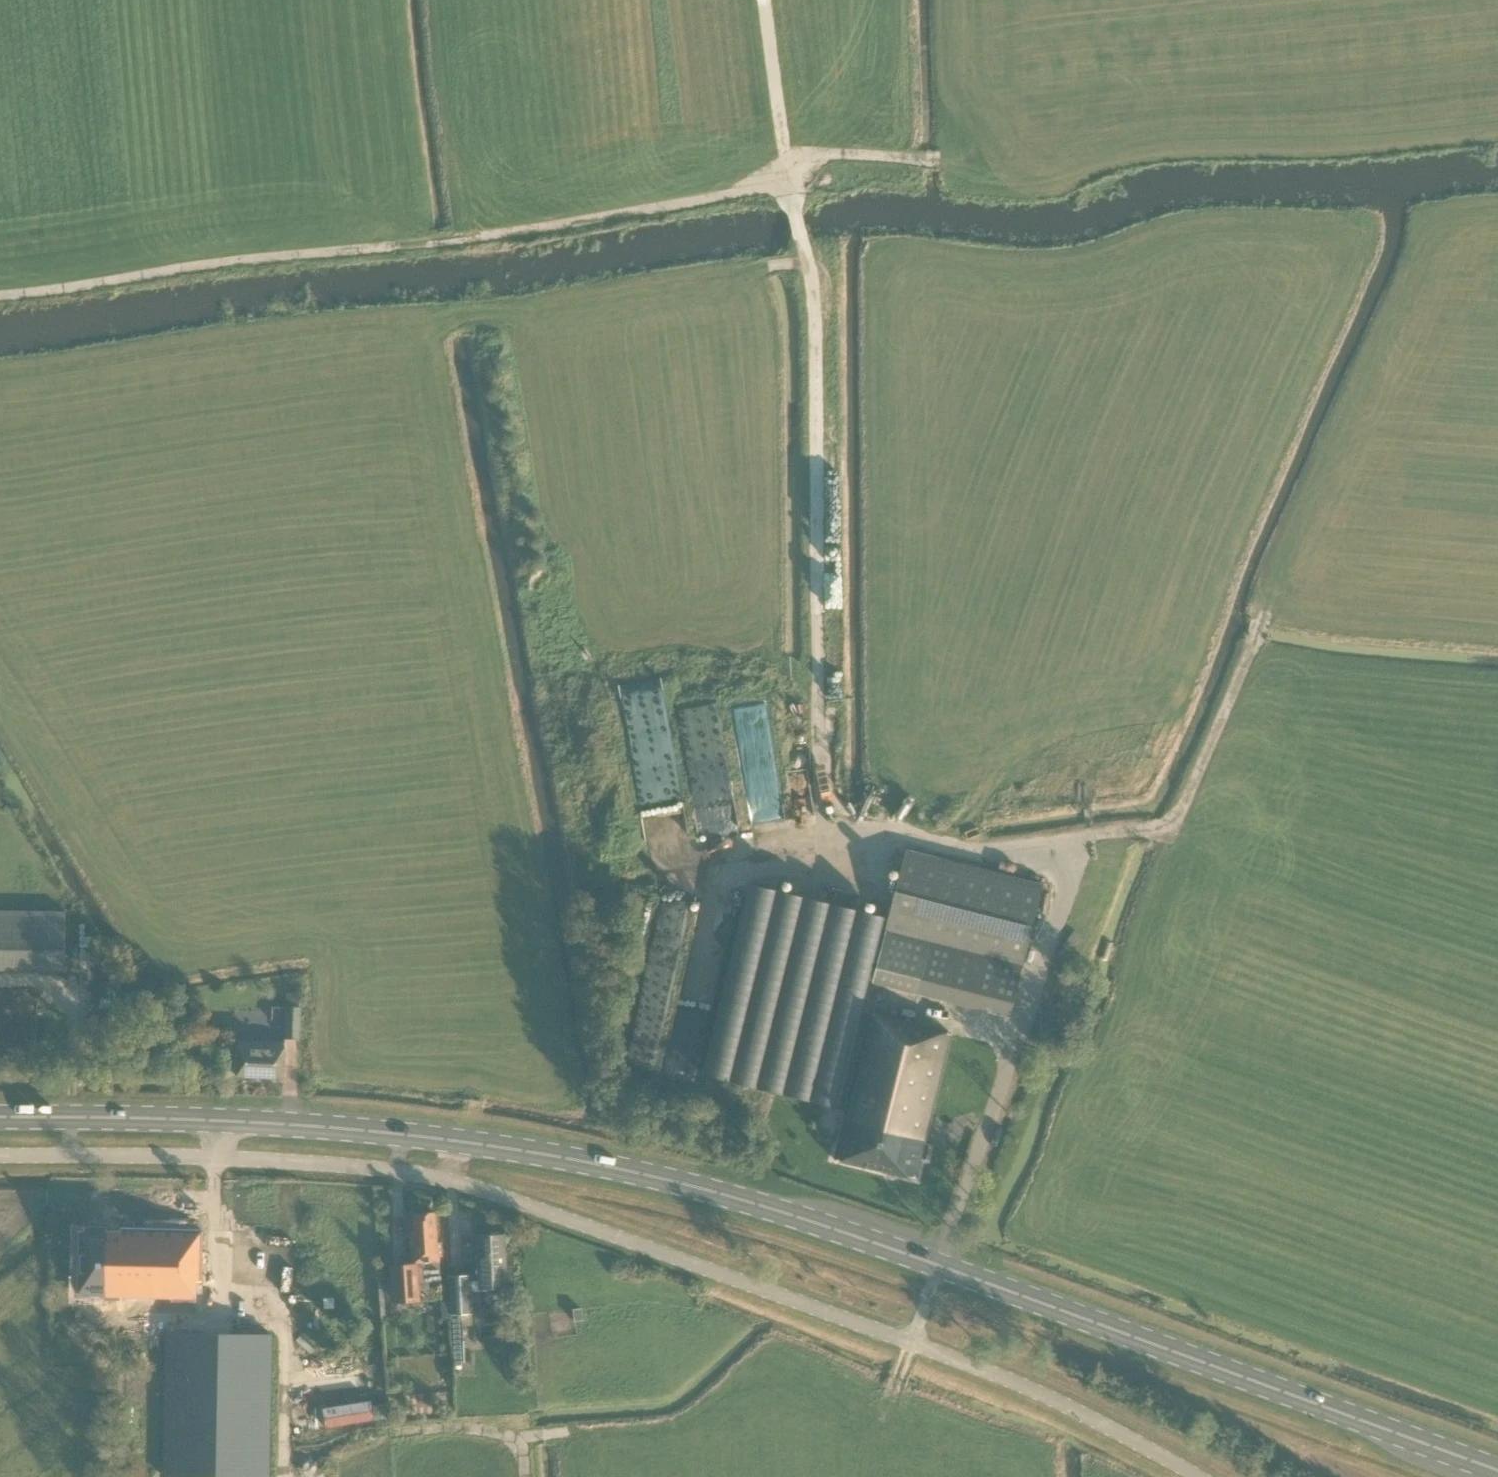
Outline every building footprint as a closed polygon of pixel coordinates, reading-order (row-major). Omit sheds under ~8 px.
[(906,851),(885,931),(1003,961),(991,1009),(1010,1014),(1043,886),(906,851)] [(837,1107),(884,917),(750,885),(704,1074),(837,1107)] [(65,975),(66,914),(0,912),(0,972),(65,975)] [(285,1040),(300,1041),(301,1009),(286,1008),(285,1040)] [(951,1035),(869,1014),(833,1159),(915,1180),(920,1158),(926,1158),(929,1144),(925,1142),(951,1035)] [(236,1077),(284,1079),(285,1043),(238,1041),(236,1077)] [(439,1257),(442,1256),(441,1243),(438,1243),(436,1213),(413,1215),(414,1233),(409,1233),(410,1259),(414,1259),(414,1265),(391,1267),(394,1303),(418,1301),(417,1290),(428,1289),(427,1278),(440,1277),(439,1257)] [(202,1271),(203,1231),(85,1228),(85,1232),(81,1232),(79,1295),(104,1295),(104,1300),(197,1302),(198,1271),(202,1271)] [(471,1262),(471,1276),(471,1280),(472,1280),(480,1280),(480,1290),(507,1289),(507,1285),(512,1285),(511,1254),(504,1254),(503,1235),(478,1236),(479,1262),(471,1262)] [(472,1280),(471,1280),(471,1276),(449,1277),(451,1315),(461,1314),(473,1314),(472,1280)] [(325,1299),(325,1310),(335,1309),(335,1299),(325,1299)] [(463,1326),(462,1326),(461,1314),(451,1315),(452,1343),(464,1342),(463,1326)] [(165,1476),(269,1476),(271,1336),(168,1334),(165,1476)] [(144,1336),(143,1360),(165,1361),(165,1336),(144,1336)] [(455,1366),(463,1366),(462,1348),(454,1348),(455,1366)]
